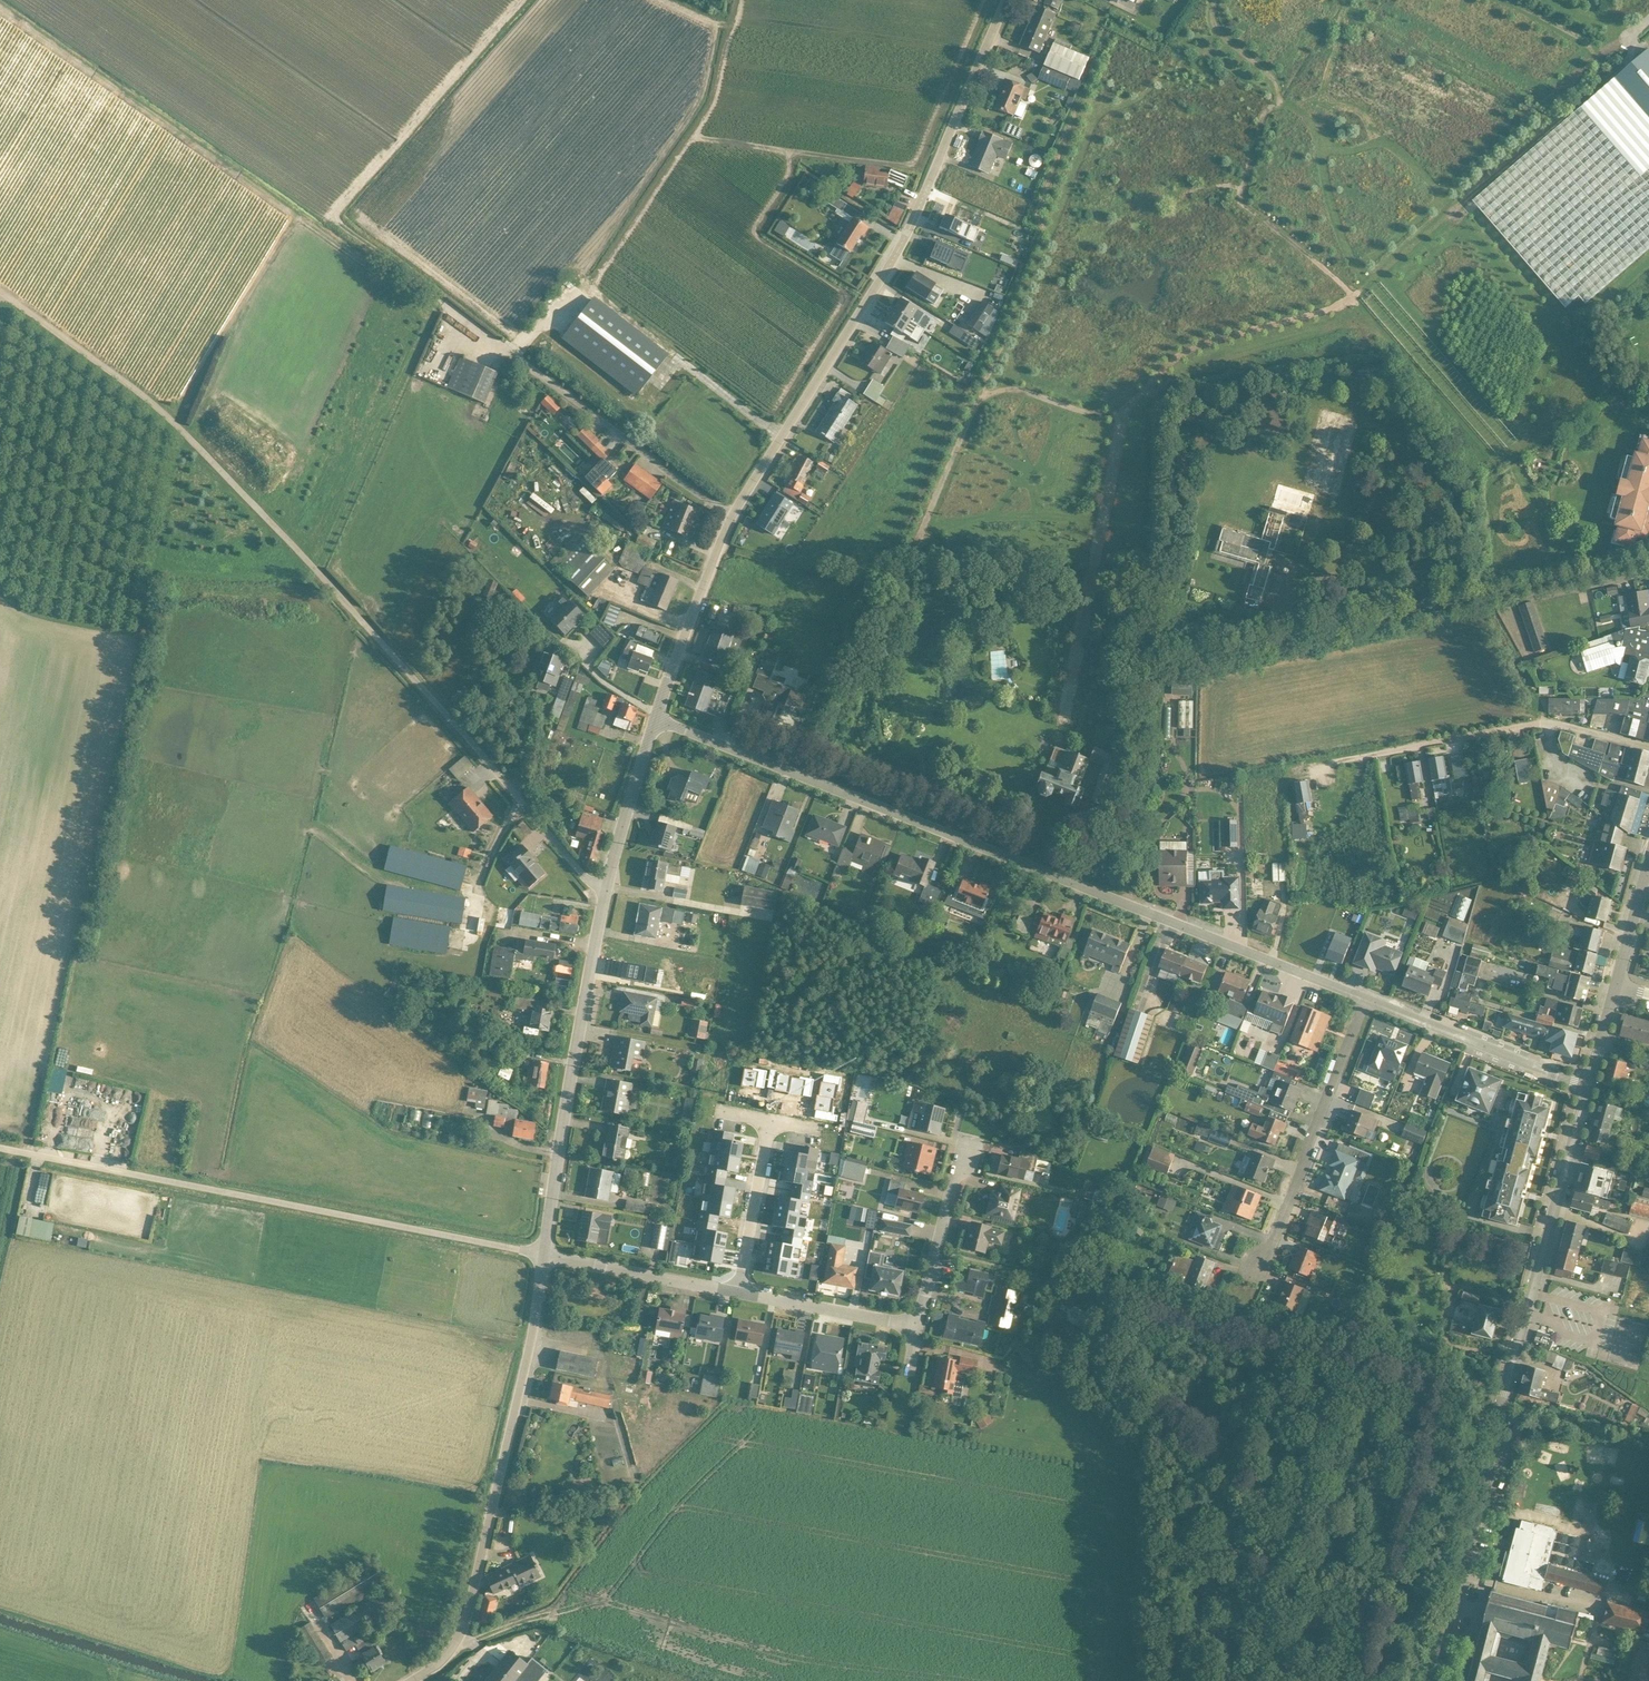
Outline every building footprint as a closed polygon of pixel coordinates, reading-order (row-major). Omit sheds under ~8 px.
[(1137,0),(1115,0),(1133,9),(1137,0)] [(1019,43),(1040,52),(1056,15),(1035,6),(1019,43)] [(1085,54),(1055,43),(1047,64),(1077,75),(1085,54)] [(1646,50),(1472,204),(1565,308),(1578,297),(1586,305),(1648,250),(1648,54),(1646,50)] [(1028,87),(1006,78),(993,109),(1016,118),(1028,87)] [(1007,161),(1014,143),(982,130),(968,164),(991,173),(998,157),(1007,161)] [(887,183),(901,189),(907,177),(888,168),(863,165),(862,187),(885,189),(887,183)] [(837,183),(829,192),(848,211),(857,202),(837,183)] [(894,195),(889,212),(900,216),(906,199),(894,195)] [(979,230),(944,215),(939,228),(974,243),(979,230)] [(836,244),(850,252),(865,227),(852,218),(836,244)] [(954,271),(962,255),(935,242),(927,258),(954,271)] [(942,283),(945,277),(937,273),(934,279),(942,283)] [(916,274),(907,288),(925,299),(931,290),(940,296),(943,290),(916,274)] [(967,314),(981,323),(998,297),(983,288),(967,314)] [(592,299),(563,337),(638,394),(667,357),(592,299)] [(899,299),(892,311),(924,331),(931,319),(899,299)] [(924,331),(892,311),(885,323),(894,329),(890,335),(902,342),(906,335),(917,342),(924,331)] [(857,362),(879,374),(891,353),(869,340),(857,362)] [(460,357),(446,387),(484,404),(498,374),(460,357)] [(832,444),(857,405),(838,393),(813,432),(832,444)] [(586,428),(577,436),(603,461),(610,454),(597,441),(598,440),(586,428)] [(1643,439),(1639,454),(1635,453),(1634,459),(1628,457),(1618,496),(1612,494),(1606,518),(1618,521),(1611,543),(1634,550),(1637,539),(1647,542),(1648,534),(1648,440),(1643,439)] [(820,452),(817,457),(827,463),(830,458),(820,452)] [(781,486),(799,494),(814,464),(795,455),(781,486)] [(584,478),(603,496),(612,486),(607,481),(616,472),(605,461),(596,470),(594,468),(584,478)] [(662,484),(637,464),(627,477),(653,497),(662,484)] [(555,498),(559,490),(534,477),(530,485),(555,498)] [(1317,493),(1279,482),(1263,536),(1222,525),(1214,552),(1256,564),(1246,597),(1262,601),(1272,565),(1267,564),(1272,547),(1277,549),(1288,513),(1310,519),(1317,493)] [(754,523),(773,536),(793,505),(774,493),(754,523)] [(662,528),(686,537),(695,510),(672,501),(662,528)] [(556,550),(595,581),(617,553),(577,522),(556,550)] [(637,560),(644,562),(650,542),(628,536),(625,545),(634,547),(633,551),(640,553),(637,560)] [(640,600),(665,612),(678,582),(653,571),(640,600)] [(480,599),(494,605),(503,581),(489,576),(480,599)] [(600,588),(596,598),(604,601),(608,591),(600,588)] [(544,618),(562,637),(583,616),(565,598),(544,618)] [(1530,598),(1516,603),(1532,647),(1546,642),(1530,598)] [(1603,607),(1604,617),(1615,616),(1613,606),(1603,607)] [(660,633),(665,622),(642,612),(637,624),(660,633)] [(634,639),(655,646),(659,636),(637,628),(634,639)] [(700,658),(721,665),(731,635),(710,628),(700,658)] [(631,649),(633,640),(626,638),(624,647),(631,649)] [(645,675),(651,658),(631,650),(625,668),(645,675)] [(538,684),(555,688),(562,661),(546,656),(538,684)] [(1646,685),(1648,674),(1648,660),(1632,656),(1626,680),(1646,685)] [(683,707),(706,714),(718,679),(696,671),(683,707)] [(575,707),(585,678),(568,672),(558,701),(575,707)] [(1541,676),(1542,687),(1556,687),(1556,675),(1541,676)] [(1194,681),(1172,680),(1172,696),(1193,696),(1194,681)] [(604,696),(615,699),(620,684),(609,681),(604,696)] [(766,699),(787,708),(794,692),(773,683),(766,699)] [(1599,688),(1597,705),(1626,708),(1628,692),(1599,688)] [(1648,725),(1648,695),(1641,722),(1648,725)] [(600,700),(591,696),(582,718),(605,728),(609,717),(595,711),(600,700)] [(1584,698),(1549,698),(1550,717),(1584,717),(1584,698)] [(1193,701),(1178,701),(1179,729),(1194,729),(1193,701)] [(614,723),(628,729),(635,712),(621,707),(614,723)] [(1648,742),(1648,725),(1641,722),(1636,739),(1648,742)] [(1089,787),(1084,785),(1093,763),(1109,769),(1115,753),(1094,745),(1089,758),(1076,753),(1069,770),(1058,766),(1055,774),(1043,769),(1031,798),(1050,806),(1053,799),(1080,810),(1089,787)] [(1648,788),(1648,753),(1633,749),(1625,781),(1648,788)] [(1433,781),(1446,779),(1442,758),(1429,760),(1433,781)] [(1425,782),(1421,761),(1396,766),(1399,783),(1408,782),(1411,801),(1423,799),(1420,783),(1425,782)] [(703,793),(709,779),(689,771),(686,781),(672,775),(663,799),(679,805),(682,799),(695,805),(700,791),(703,793)] [(1549,779),(1550,812),(1569,811),(1568,778),(1549,779)] [(1308,779),(1290,781),(1293,813),(1311,811),(1308,779)] [(1610,820),(1630,833),(1643,792),(1620,785),(1610,820)] [(471,834),(492,817),(468,788),(447,804),(471,834)] [(1427,801),(1430,812),(1437,810),(1433,799),(1427,801)] [(759,831),(786,842),(799,812),(772,800),(759,831)] [(1223,841),(1241,841),(1240,812),(1223,812),(1223,841)] [(1311,812),(1302,813),(1302,832),(1312,831),(1311,812)] [(577,858),(594,873),(604,834),(597,832),(603,820),(579,813),(574,835),(582,841),(577,858)] [(805,835),(837,848),(845,827),(813,814),(805,835)] [(704,828),(706,823),(694,820),(692,825),(704,828)] [(648,846),(670,853),(677,829),(655,822),(648,846)] [(848,866),(871,875),(884,843),(860,834),(848,866)] [(1589,864),(1621,873),(1628,849),(1596,840),(1589,864)] [(469,861),(397,842),(390,866),(462,885),(469,861)] [(525,891),(544,875),(536,864),(535,865),(532,860),(534,859),(522,845),(506,859),(510,864),(509,865),(511,866),(505,871),(515,883),(517,881),(525,891)] [(750,846),(744,861),(757,866),(763,850),(750,846)] [(1158,886),(1188,886),(1188,851),(1158,851),(1158,886)] [(762,852),(759,867),(768,869),(772,854),(762,852)] [(932,907),(941,890),(927,884),(936,863),(921,857),(919,861),(901,854),(893,875),(912,883),(913,883),(924,887),(918,901),(932,907)] [(683,857),(683,869),(693,870),(693,857),(683,857)] [(1287,857),(1271,858),(1272,876),(1288,875),(1287,857)] [(642,888),(663,892),(669,865),(648,860),(642,888)] [(1225,910),(1239,910),(1239,879),(1202,880),(1202,905),(1212,905),(1212,901),(1225,901),(1225,910)] [(959,887),(954,885),(944,903),(985,920),(993,901),(986,898),(990,886),(980,882),(979,886),(962,880),(959,887)] [(456,922),(461,900),(390,884),(385,907),(456,922)] [(768,889),(741,887),(739,905),(767,908),(768,889)] [(486,890),(485,898),(499,899),(500,891),(486,890)] [(1461,911),(1471,912),(1472,890),(1462,890),(1461,911)] [(1586,917),(1607,923),(1613,901),(1592,896),(1586,917)] [(664,897),(663,914),(687,915),(688,898),(664,897)] [(1251,930),(1271,938),(1283,907),(1263,899),(1251,930)] [(1417,909),(1418,902),(1408,900),(1407,907),(1417,909)] [(688,914),(698,915),(699,903),(689,903),(688,914)] [(634,935),(656,938),(661,910),(638,906),(634,935)] [(1016,921),(1030,925),(1034,910),(1020,907),(1016,921)] [(1033,937),(1061,949),(1072,924),(1044,912),(1033,937)] [(1464,925),(1436,916),(1433,925),(1440,928),(1438,934),(1459,941),(1464,925)] [(546,933),(574,936),(576,922),(548,918),(546,933)] [(466,931),(394,920),(389,947),(462,958),(466,931)] [(1584,928),(1582,938),(1602,943),(1605,933),(1584,928)] [(1084,954),(1122,970),(1132,947),(1094,931),(1084,954)] [(1326,960),(1343,966),(1353,939),(1337,933),(1326,960)] [(1374,969),(1393,977),(1403,954),(1386,947),(1388,942),(1366,933),(1353,964),(1373,972),(1374,969)] [(1579,949),(1599,954),(1602,943),(1582,938),(1579,949)] [(1469,977),(1475,979),(1486,942),(1475,939),(1472,948),(1463,945),(1450,988),(1464,993),(1469,977)] [(518,958),(551,964),(554,947),(521,941),(518,958)] [(1180,976),(1188,957),(1166,949),(1159,968),(1162,968),(1158,977),(1176,984),(1179,975),(1180,976)] [(1579,952),(1577,960),(1597,966),(1599,958),(1579,952)] [(1202,983),(1208,967),(1208,966),(1188,957),(1180,976),(1180,977),(1201,985),(1202,983)] [(1574,970),(1594,976),(1597,966),(1577,960),(1574,970)] [(1530,974),(1530,962),(1519,962),(1519,973),(1530,974)] [(623,963),(620,978),(655,984),(658,969),(623,963)] [(1402,988),(1428,998),(1436,976),(1411,966),(1402,988)] [(1240,1031),(1251,1004),(1243,1001),(1250,982),(1227,973),(1219,993),(1231,997),(1229,1003),(1226,1001),(1222,1011),(1221,1011),(1217,1022),(1240,1031)] [(1572,975),(1569,985),(1589,991),(1592,980),(1572,975)] [(1566,997),(1586,1003),(1589,991),(1569,985),(1566,997)] [(652,1026),(657,998),(622,991),(617,1013),(627,1015),(626,1021),(652,1026)] [(1251,1004),(1240,1031),(1248,1034),(1251,1025),(1269,1032),(1270,1031),(1282,1036),(1296,1000),(1282,995),(1281,998),(1263,991),(1257,1007),(1251,1004)] [(1086,1023),(1106,1031),(1118,1001),(1099,993),(1086,1023)] [(525,1026),(547,1031),(553,1005),(516,997),(513,1011),(527,1014),(525,1026)] [(1542,1019),(1578,1029),(1583,1009),(1547,999),(1542,1019)] [(1291,1040),(1318,1050),(1331,1016),(1304,1006),(1291,1040)] [(1122,1007),(1110,1053),(1130,1059),(1142,1012),(1122,1007)] [(1503,1027),(1546,1040),(1551,1026),(1508,1013),(1503,1027)] [(1648,1043),(1648,1021),(1623,1014),(1617,1034),(1648,1043)] [(686,1018),(683,1035),(691,1036),(694,1019),(686,1018)] [(1544,1052),(1572,1061),(1580,1035),(1551,1027),(1544,1052)] [(1366,1069),(1378,1074),(1385,1057),(1400,1064),(1408,1044),(1381,1032),(1366,1069)] [(506,1035),(494,1035),(494,1052),(505,1052),(506,1035)] [(645,1061),(648,1043),(613,1036),(607,1069),(629,1073),(632,1058),(645,1061)] [(1183,1045),(1175,1067),(1186,1071),(1193,1049),(1183,1045)] [(1278,1062),(1280,1057),(1260,1049),(1255,1063),(1262,1066),(1262,1067),(1275,1071),(1278,1062)] [(1420,1093),(1436,1099),(1450,1062),(1422,1051),(1414,1072),(1426,1077),(1420,1093)] [(1604,1083),(1623,1087),(1628,1062),(1610,1058),(1604,1083)] [(524,1086),(545,1090),(549,1064),(528,1060),(524,1086)] [(1275,1072),(1298,1081),(1302,1071),(1278,1062),(1275,1071),(1275,1072)] [(1457,1099),(1489,1112),(1502,1079),(1470,1066),(1457,1099)] [(763,1089),(766,1071),(752,1069),(752,1071),(744,1070),(741,1086),(751,1088),(751,1086),(763,1089)] [(770,1071),(767,1087),(779,1090),(779,1091),(788,1093),(791,1077),(783,1075),(783,1073),(770,1071)] [(1299,1081),(1298,1081),(1275,1072),(1272,1079),(1268,1089),(1261,1087),(1259,1093),(1239,1085),(1237,1089),(1229,1085),(1226,1092),(1242,1098),(1263,1107),(1271,1110),(1276,1112),(1279,1106),(1291,1111),(1292,1112),(1297,1101),(1299,1101),(1301,1099),(1298,1097),(1301,1089),(1296,1087),(1299,1081)] [(821,1082),(818,1095),(834,1098),(835,1099),(837,1091),(839,1091),(841,1078),(824,1076),(823,1083),(821,1082)] [(788,1093),(788,1095),(797,1097),(798,1095),(810,1097),(813,1080),(800,1078),(800,1080),(792,1079),(792,1077),(791,1077),(788,1093)] [(599,1113),(626,1118),(633,1085),(606,1080),(599,1113)] [(478,1108),(479,1086),(461,1086),(461,1100),(469,1100),(469,1108),(478,1108)] [(1359,1102),(1372,1107),(1378,1090),(1365,1086),(1359,1102)] [(1518,1091),(1501,1153),(1535,1162),(1552,1100),(1518,1091)] [(815,1105),(816,1105),(814,1118),(836,1122),(837,1116),(833,1116),(834,1108),(832,1107),(834,1098),(818,1095),(816,1095),(815,1105)] [(678,1096),(674,1119),(684,1121),(688,1097),(678,1096)] [(1260,1117),(1263,1107),(1242,1098),(1238,1107),(1245,1110),(1245,1111),(1260,1117)] [(482,1099),(480,1111),(491,1113),(493,1101),(482,1099)] [(869,1105),(852,1100),(845,1131),(874,1138),(876,1127),(864,1124),(869,1105)] [(939,1131),(944,1106),(915,1100),(913,1112),(922,1114),(919,1127),(939,1131)] [(1599,1101),(1593,1122),(1612,1127),(1618,1106),(1599,1101)] [(1345,1129),(1371,1138),(1378,1119),(1353,1109),(1345,1129)] [(505,1128),(508,1116),(490,1112),(488,1124),(505,1128)] [(1278,1145),(1288,1123),(1268,1115),(1264,1124),(1253,1120),(1248,1132),(1278,1145)] [(1403,1134),(1426,1143),(1432,1127),(1409,1118),(1403,1134)] [(510,1138),(532,1141),(534,1124),(513,1121),(510,1138)] [(1589,1139),(1607,1144),(1612,1127),(1593,1122),(1589,1139)] [(600,1158),(623,1163),(629,1130),(606,1126),(600,1158)] [(1188,1127),(1185,1137),(1200,1141),(1202,1131),(1188,1127)] [(733,1133),(713,1130),(709,1153),(740,1158),(743,1143),(732,1142),(733,1133)] [(925,1172),(931,1145),(908,1140),(902,1167),(925,1172)] [(787,1151),(784,1166),(815,1172),(819,1149),(799,1145),(797,1153),(787,1151)] [(1593,1159),(1595,1147),(1579,1145),(1577,1157),(1593,1159)] [(1264,1183),(1275,1159),(1252,1148),(1241,1172),(1264,1183)] [(1319,1189),(1345,1199),(1361,1159),(1335,1148),(1329,1164),(1333,1166),(1329,1175),(1325,1173),(1319,1189)] [(709,1153),(706,1175),(725,1179),(727,1171),(738,1173),(740,1158),(709,1153)] [(1483,1215),(1518,1224),(1535,1162),(1501,1153),(1483,1215)] [(1029,1162),(1000,1154),(995,1169),(1025,1177),(1029,1162)] [(838,1176),(859,1177),(859,1161),(838,1160),(838,1176)] [(1576,1188),(1601,1195),(1608,1168),(1583,1161),(1576,1188)] [(792,1183),(791,1191),(810,1194),(815,1172),(784,1166),(781,1181),(792,1183)] [(584,1198),(607,1203),(614,1173),(590,1168),(584,1198)] [(706,1175),(702,1198),(732,1203),(735,1188),(724,1186),(725,1179),(706,1175)] [(918,1211),(922,1192),(904,1188),(905,1181),(890,1177),(886,1193),(895,1195),(893,1206),(918,1211)] [(1223,1208),(1252,1219),(1261,1193),(1232,1183),(1223,1208)] [(990,1190),(985,1213),(1012,1219),(1018,1189),(1001,1185),(999,1192),(990,1190)] [(1626,1210),(1648,1215),(1648,1190),(1640,1189),(1638,1199),(1628,1197),(1626,1210)] [(778,1196),(776,1211),(800,1216),(802,1202),(809,1203),(810,1194),(791,1191),(789,1198),(778,1196)] [(1572,1205),(1592,1211),(1597,1197),(1576,1191),(1572,1205)] [(702,1198),(698,1221),(717,1224),(719,1216),(730,1218),(732,1203),(702,1198)] [(618,1208),(632,1211),(633,1202),(619,1199),(618,1208)] [(843,1221),(858,1221),(857,1227),(868,1228),(869,1207),(843,1206),(843,1221)] [(1612,1209),(1607,1219),(1629,1230),(1634,1220),(1612,1209)] [(1191,1239),(1220,1249),(1225,1233),(1220,1231),(1222,1223),(1211,1219),(1212,1216),(1196,1210),(1192,1222),(1196,1224),(1191,1239)] [(1332,1241),(1334,1235),(1341,1237),(1346,1222),(1312,1210),(1305,1232),(1332,1241)] [(574,1241),(606,1247),(611,1216),(580,1211),(574,1241)] [(784,1228),(783,1236),(802,1239),(806,1217),(800,1216),(776,1211),(773,1226),(784,1228)] [(45,1238),(48,1218),(14,1214),(12,1233),(45,1238)] [(882,1216),(880,1228),(909,1233),(911,1221),(882,1216)] [(1568,1219),(1561,1245),(1580,1250),(1587,1224),(1568,1219)] [(1003,1228),(969,1220),(963,1247),(983,1251),(985,1240),(1000,1243),(1003,1228)] [(655,1221),(650,1246),(662,1248),(666,1223),(655,1221)] [(698,1221),(694,1243),(724,1248),(727,1234),(716,1232),(717,1224),(698,1221)] [(802,1239),(783,1236),(781,1243),(770,1241),(767,1256),(798,1262),(802,1239)] [(843,1244),(830,1242),(824,1280),(851,1285),(854,1268),(840,1266),(843,1244)] [(724,1248),(694,1243),(691,1259),(722,1264),(724,1248)] [(1555,1266),(1574,1271),(1580,1250),(1561,1245),(1555,1266)] [(1289,1268),(1313,1277),(1321,1254),(1298,1246),(1289,1268)] [(1642,1253),(1623,1247),(1619,1261),(1637,1267),(1642,1253)] [(1205,1289),(1215,1263),(1182,1250),(1171,1276),(1205,1289)] [(866,1289),(899,1295),(903,1267),(882,1264),(884,1253),(868,1251),(864,1274),(869,1275),(866,1289)] [(767,1256),(765,1272),(795,1278),(798,1262),(767,1256)] [(960,1273),(957,1287),(983,1293),(987,1272),(972,1269),(971,1275),(960,1273)] [(1274,1301),(1296,1310),(1305,1288),(1283,1279),(1274,1301)] [(996,1285),(992,1305),(1012,1309),(1016,1290),(996,1285)] [(1647,1309),(1648,1300),(1648,1294),(1624,1289),(1621,1303),(1647,1309)] [(1472,1307),(1474,1299),(1455,1294),(1453,1302),(1472,1307)] [(1474,1334),(1493,1338),(1500,1307),(1481,1303),(1474,1334)] [(685,1309),(659,1304),(655,1329),(681,1334),(685,1309)] [(992,1305),(988,1324),(1008,1329),(1012,1309),(992,1305)] [(723,1315),(698,1310),(693,1337),(718,1341),(723,1315)] [(942,1337),(960,1341),(966,1317),(947,1312),(942,1337)] [(960,1341),(979,1345),(984,1321),(966,1317),(960,1341)] [(764,1322),(736,1318),(733,1340),(760,1344),(764,1322)] [(1443,1321),(1441,1330),(1462,1335),(1464,1326),(1443,1321)] [(802,1331),(779,1327),(775,1352),(798,1356),(802,1331)] [(1550,1335),(1538,1331),(1534,1342),(1540,1344),(1541,1343),(1542,1343),(1541,1348),(1549,1351),(1553,1341),(1549,1339),(1550,1335)] [(842,1337),(815,1332),(810,1367),(836,1372),(842,1337)] [(887,1342),(859,1337),(857,1354),(863,1355),(861,1364),(856,1363),(853,1378),(878,1382),(881,1368),(876,1367),(877,1357),(884,1358),(887,1342)] [(599,1358),(564,1351),(561,1365),(597,1372),(599,1358)] [(1535,1360),(1546,1363),(1545,1367),(1554,1369),(1557,1359),(1547,1356),(1548,1354),(1538,1351),(1535,1360)] [(938,1353),(931,1387),(949,1391),(954,1369),(970,1373),(973,1360),(938,1353)] [(1076,1364),(1086,1369),(1092,1357),(1082,1353),(1076,1364)] [(1521,1392),(1539,1396),(1546,1368),(1528,1364),(1521,1392)] [(718,1370),(703,1368),(699,1389),(714,1391),(718,1370)] [(608,1408),(611,1395),(551,1379),(545,1401),(568,1407),(570,1398),(608,1408)] [(743,1382),(743,1394),(753,1394),(753,1382),(743,1382)] [(817,1388),(803,1386),(799,1407),(814,1410),(817,1388)] [(1546,1564),(1556,1527),(1522,1519),(1514,1549),(1504,1546),(1495,1579),(1542,1591),(1545,1579),(1602,1593),(1606,1579),(1546,1564)] [(1505,1530),(1504,1521),(1495,1521),(1495,1531),(1505,1530)] [(1559,1557),(1569,1558),(1571,1538),(1561,1537),(1559,1557)] [(495,1594),(538,1574),(527,1553),(485,1573),(495,1594)] [(371,1561),(319,1593),(331,1613),(383,1581),(371,1561)] [(1610,1570),(1606,1582),(1616,1586),(1620,1574),(1610,1570)] [(1611,1595),(1625,1595),(1624,1586),(1610,1587),(1611,1595)] [(399,1607),(388,1588),(334,1620),(351,1649),(376,1635),(369,1624),(399,1607)] [(1492,1591),(1468,1680),(1489,1680),(1492,1672),(1523,1680),(1539,1680),(1550,1643),(1571,1650),(1580,1613),(1547,1606),(1492,1591)] [(481,1596),(475,1623),(490,1626),(496,1599),(481,1596)] [(1648,1612),(1609,1600),(1603,1618),(1643,1630),(1648,1612)] [(309,1621),(297,1629),(320,1665),(332,1657),(309,1621)] [(369,1672),(384,1662),(373,1644),(357,1653),(369,1672)] [(1589,1647),(1585,1658),(1603,1664),(1607,1653),(1589,1647)] [(531,1658),(518,1674),(503,1662),(488,1680),(537,1680),(546,1670),(531,1658)]
